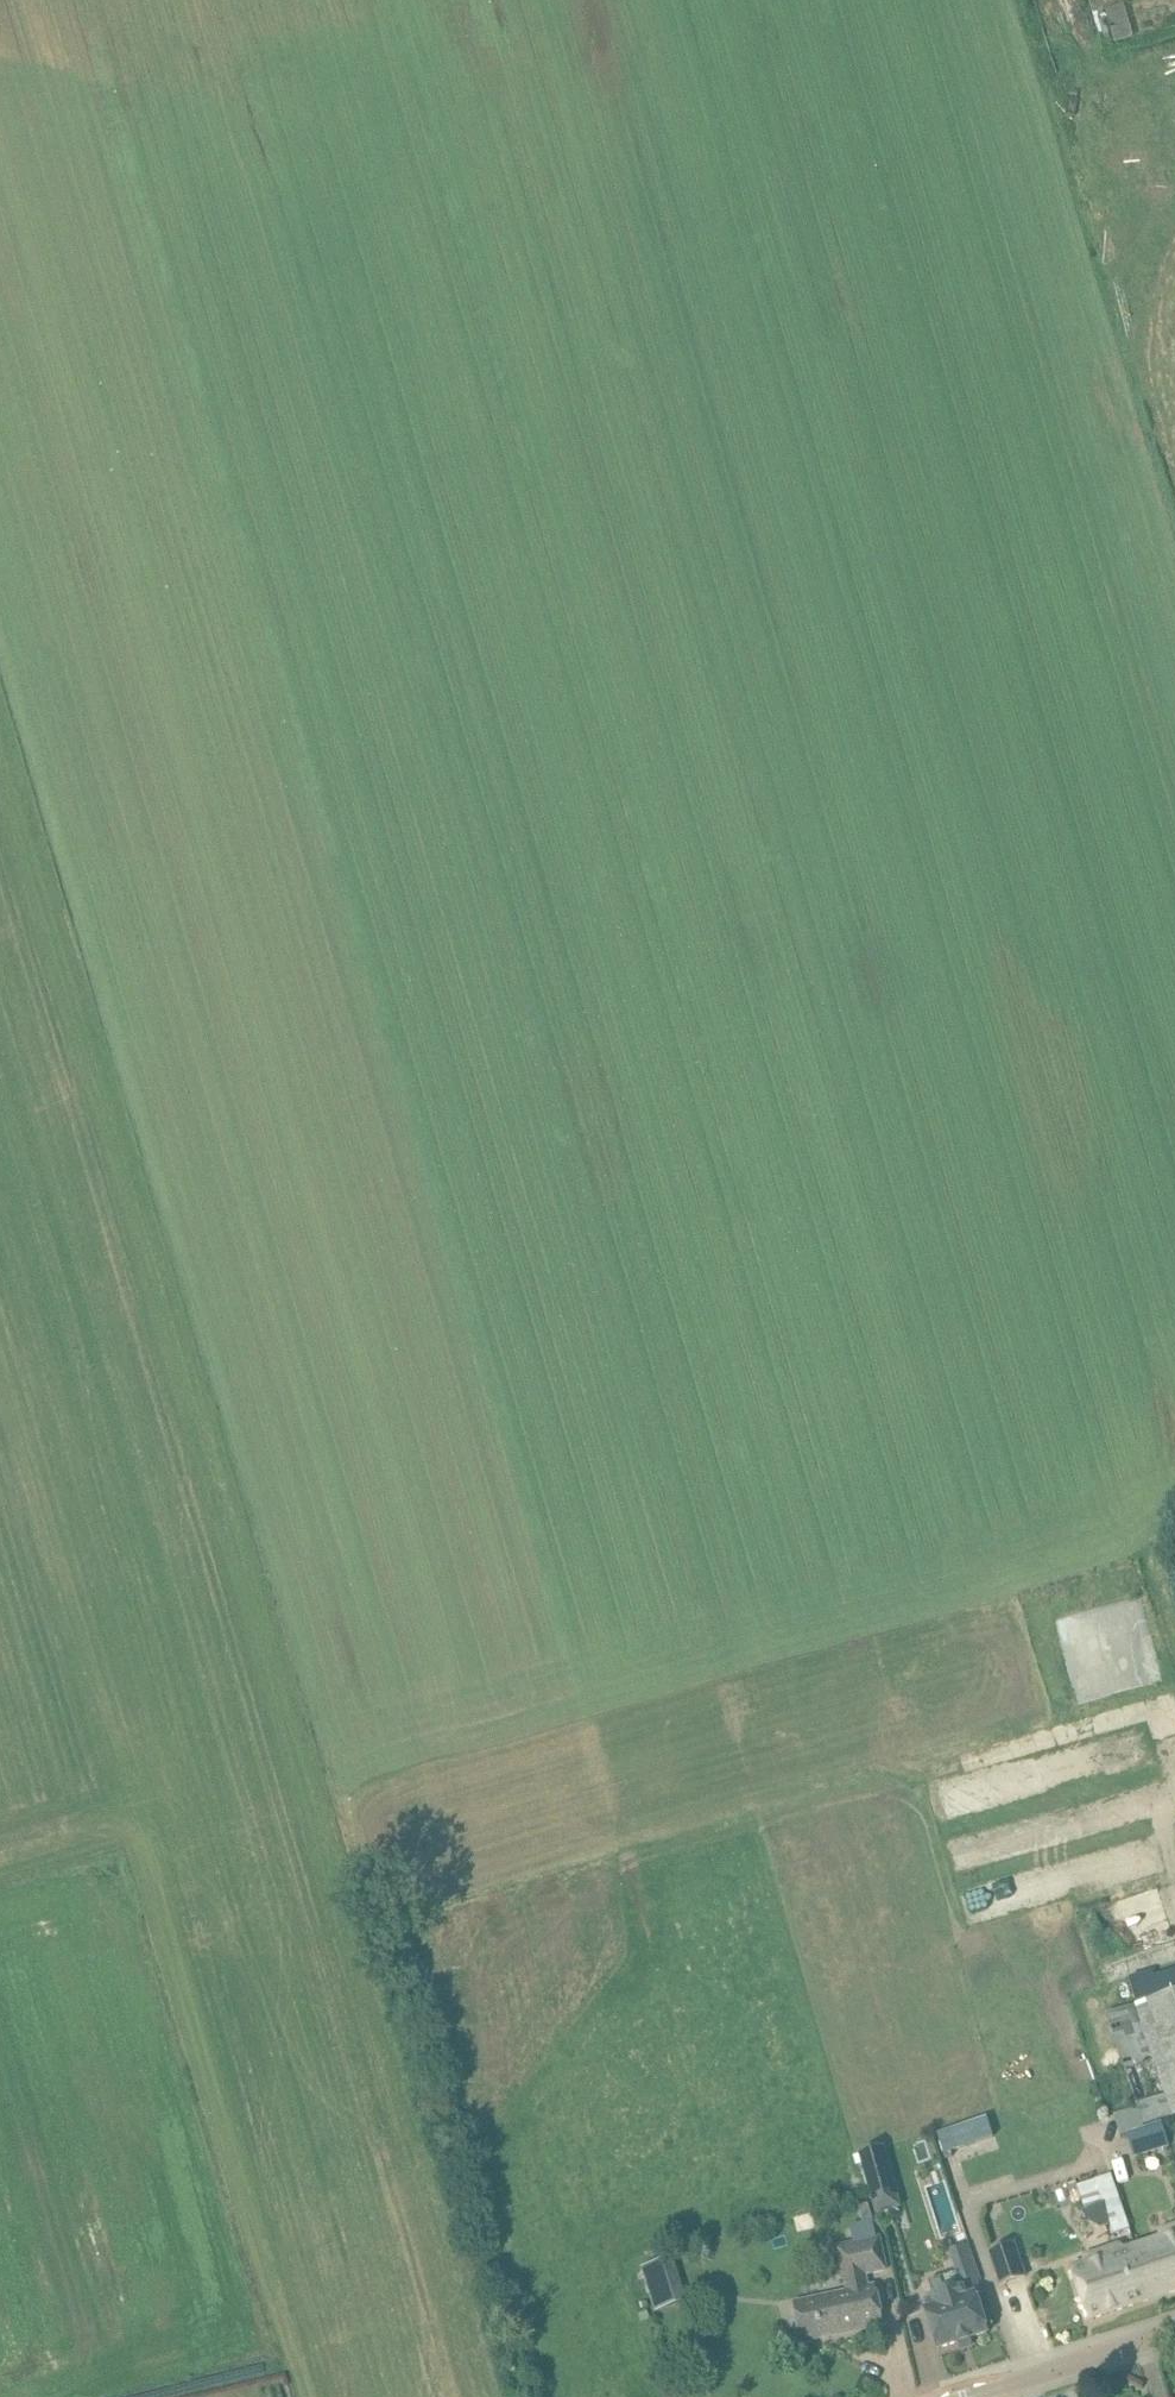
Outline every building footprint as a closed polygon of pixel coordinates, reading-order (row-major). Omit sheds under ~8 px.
[(1105,8),(1114,42),(1133,37),(1125,3),(1105,8)] [(951,2152),(993,2137),(987,2118),(938,2135),(946,2159),(952,2156),(951,2152)] [(1160,2121),(1143,2127),(1126,2133),(1134,2155),(1167,2144),(1160,2121)] [(900,2207),(886,2156),(863,2163),(878,2213),(900,2207)] [(1096,2177),(1096,2178),(1104,2203),(1115,2234),(1131,2229),(1112,2172),(1096,2177)] [(1086,2210),(1104,2203),(1096,2178),(1077,2184),(1086,2210)] [(868,2205),(859,2208),(863,2223),(873,2221),(868,2205)] [(1174,2291),(1174,2233),(1121,2251),(1138,2304),(1174,2291)] [(880,2241),(880,2239),(838,2248),(845,2279),(846,2279),(849,2291),(794,2303),(802,2342),(884,2324),(876,2286),(868,2287),(865,2274),(887,2270),(880,2241)] [(1025,2277),(1014,2243),(989,2252),(1000,2285),(1025,2277)] [(1089,2320),(1138,2304),(1121,2251),(1072,2268),(1089,2320)] [(641,2265),(651,2304),(682,2296),(671,2257),(641,2265)] [(957,2273),(929,2282),(934,2296),(923,2299),(927,2309),(926,2310),(939,2349),(989,2333),(976,2294),(966,2297),(962,2287),(957,2273)]
